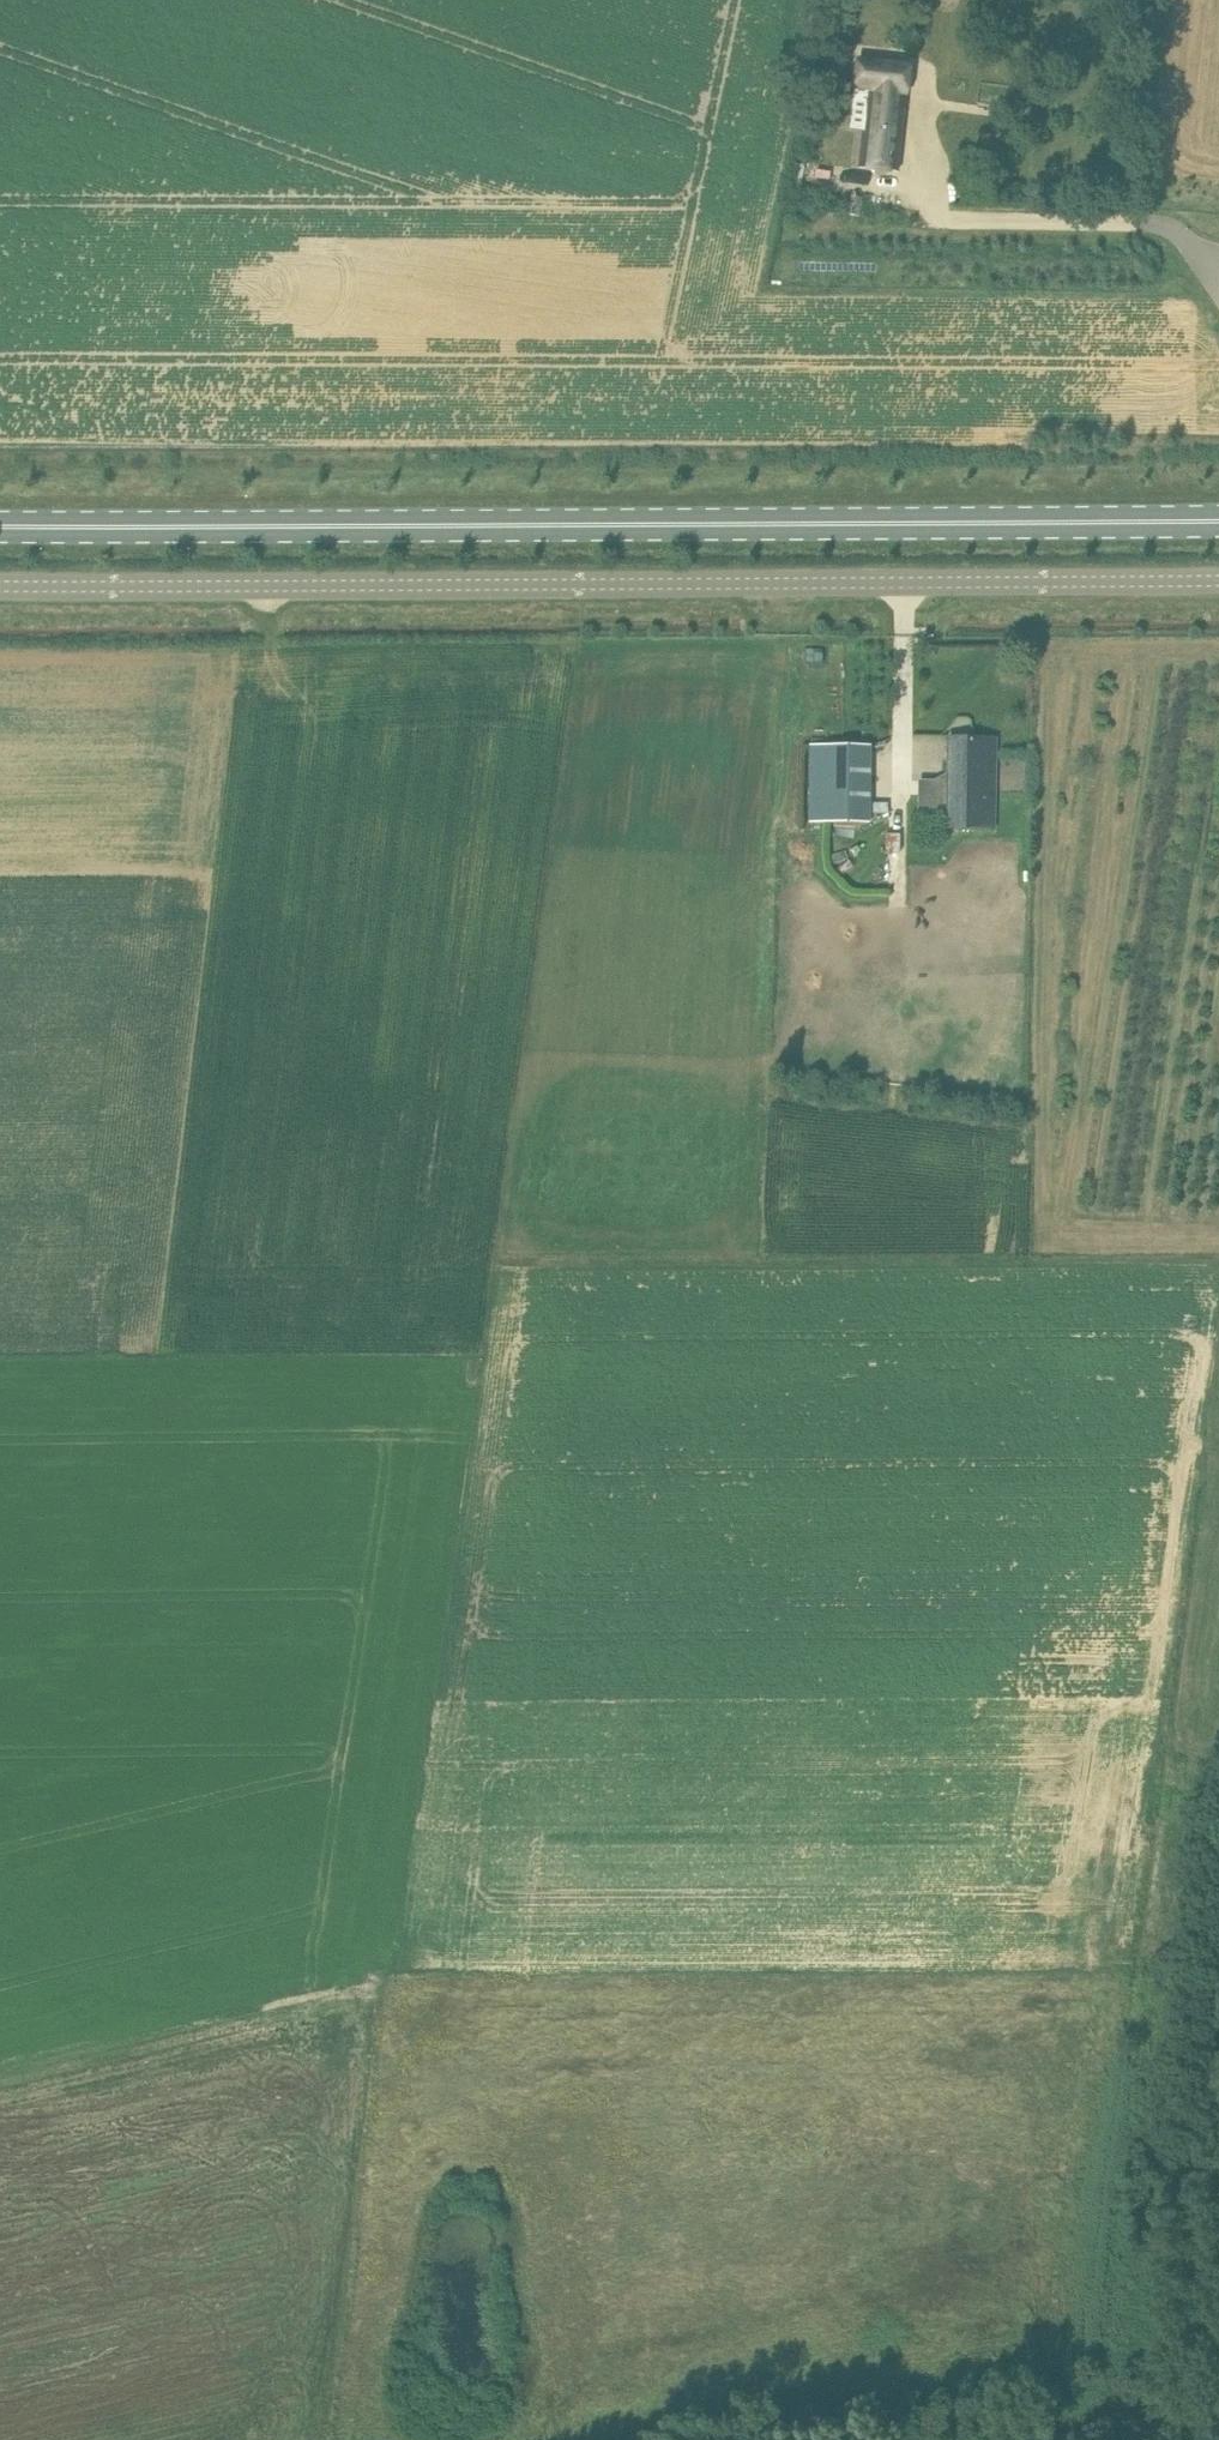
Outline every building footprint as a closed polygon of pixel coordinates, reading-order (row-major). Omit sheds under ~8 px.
[(910,65),(858,60),(855,87),(868,89),(859,167),(898,171),(910,65)] [(863,197),(851,195),(848,213),(860,215),(863,197)] [(950,737),(949,825),(996,826),(997,738),(950,737)] [(868,801),(868,769),(869,745),(811,745),(810,821),(868,821),(868,813),(889,812),(889,801),(868,801)]
